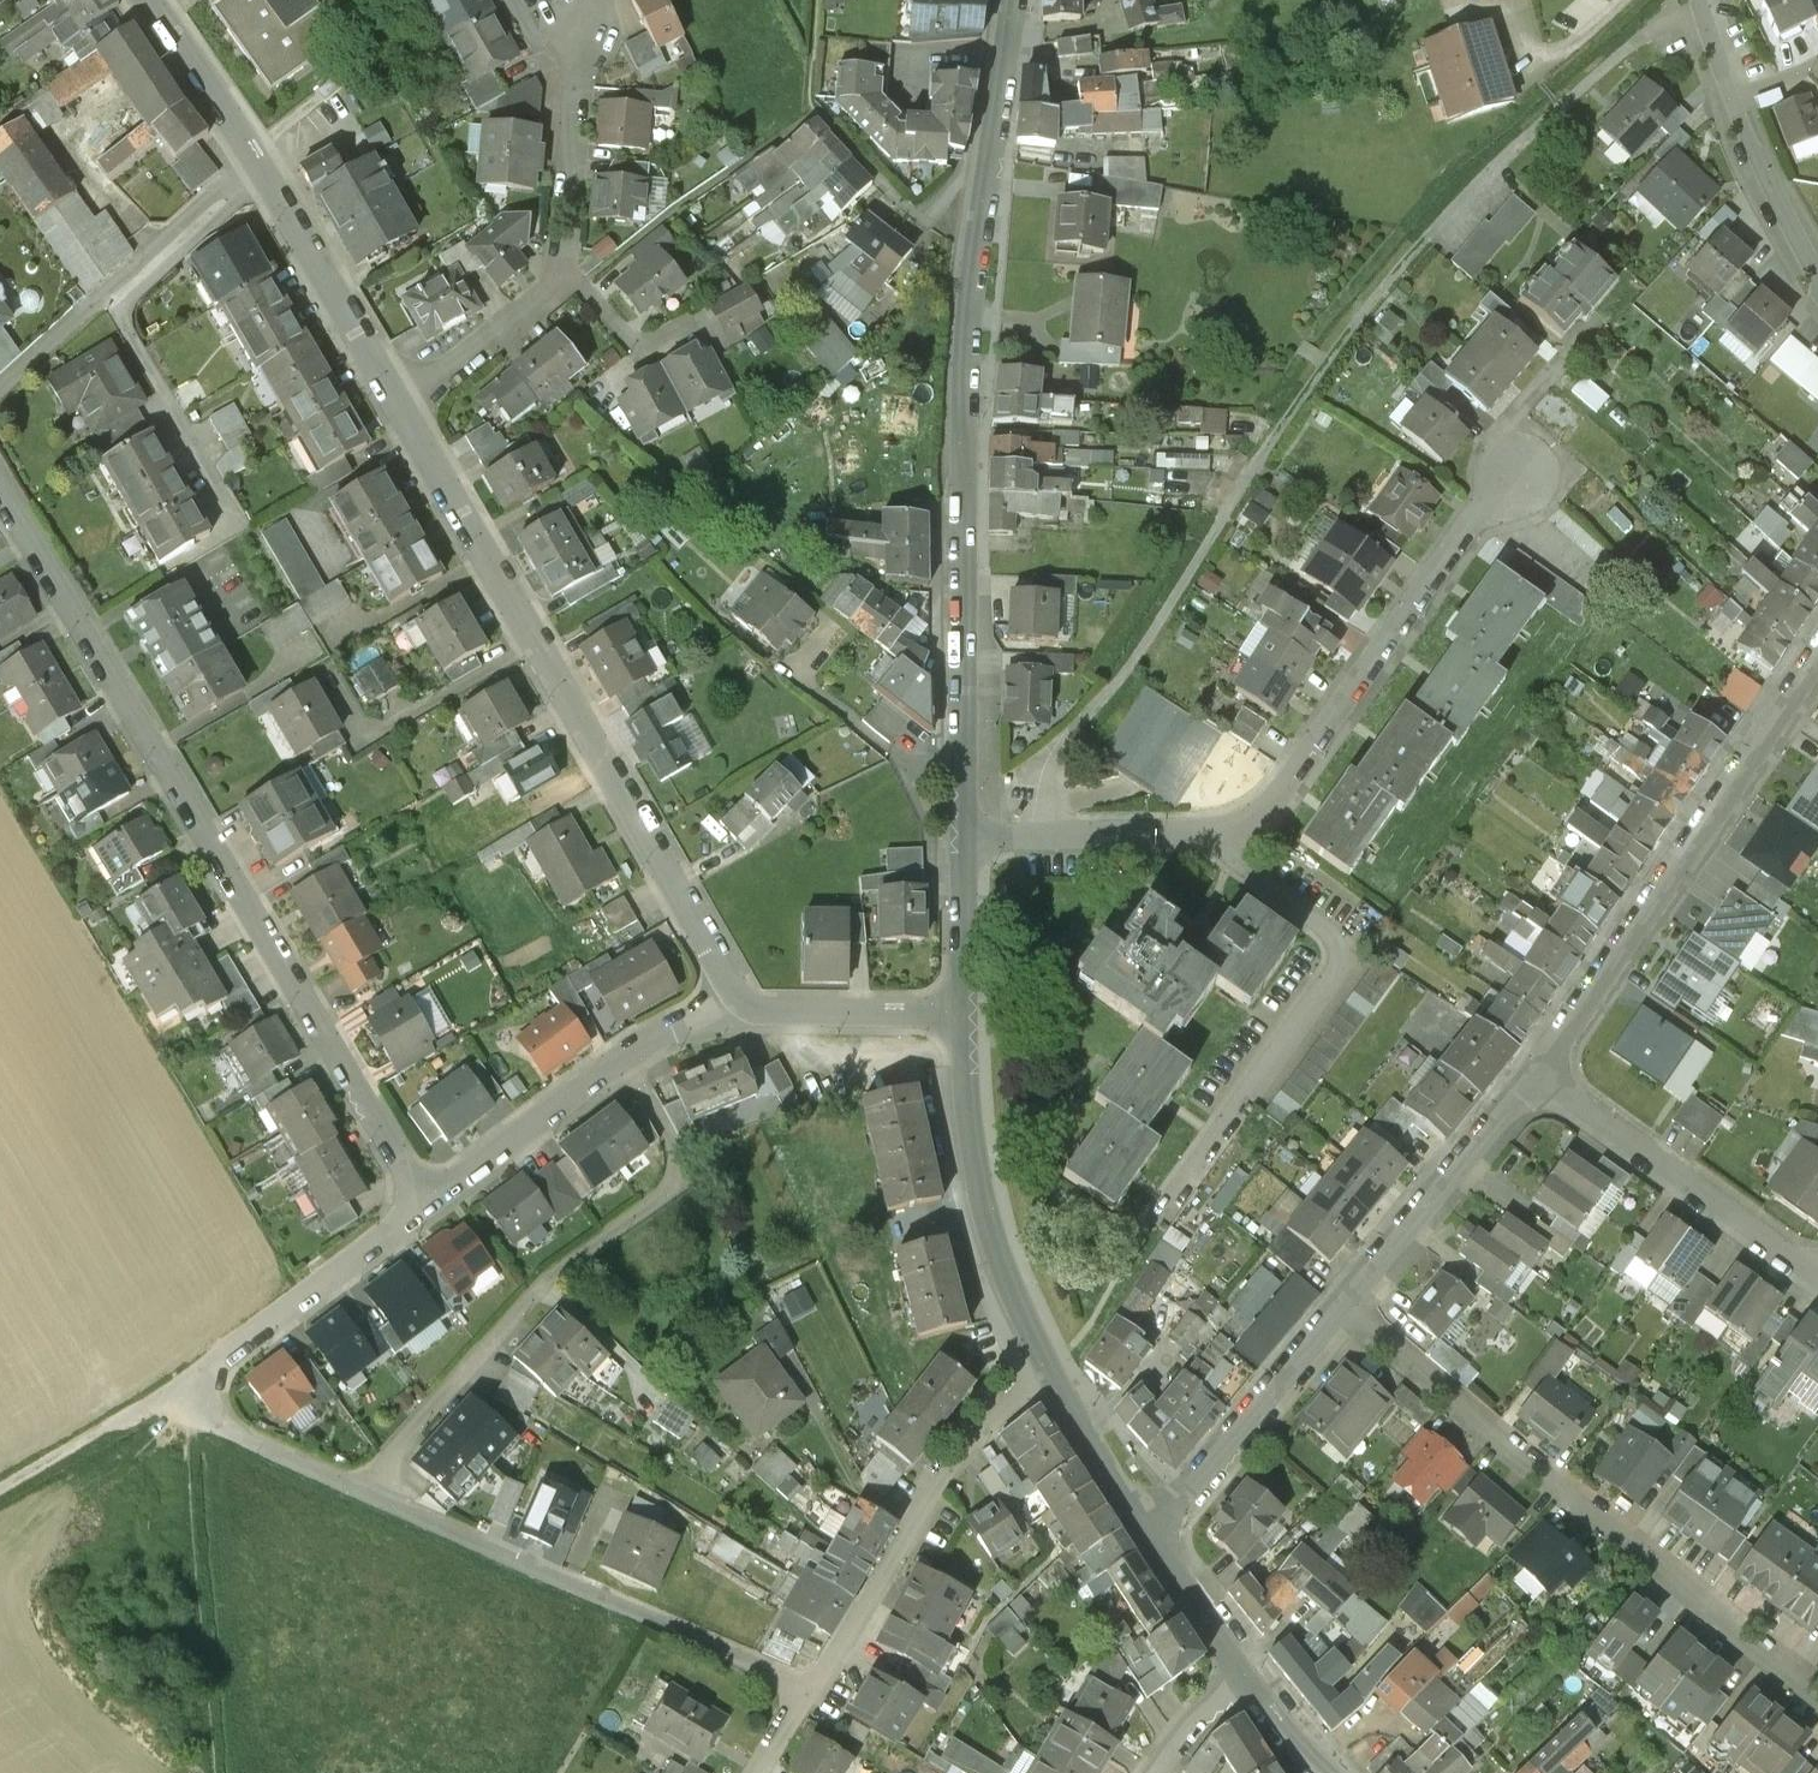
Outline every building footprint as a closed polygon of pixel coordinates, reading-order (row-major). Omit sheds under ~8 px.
[(39,6),(36,0),(21,0),(13,4),(20,16),(39,6)] [(48,27),(56,39),(63,49),(73,51),(106,28),(99,19),(119,6),(115,0),(86,0),(70,12),(48,27)] [(63,2),(70,12),(86,0),(61,0),(63,2)] [(214,6),(278,93),(360,33),(350,0),(222,0),(214,6)] [(489,12),(482,0),(426,0),(446,36),(489,12)] [(663,0),(638,0),(632,3),(648,34),(657,50),(658,50),(682,37),(663,0)] [(857,39),(911,43),(915,0),(860,0),(857,39)] [(911,43),(979,38),(984,0),(915,0),(911,43)] [(1042,20),(1080,19),(1079,0),(1042,0),(1042,20)] [(1125,14),(1130,31),(1157,27),(1152,9),(1149,0),(1121,0),(1125,14)] [(1159,0),(1149,0),(1152,9),(1161,7),(1159,0)] [(1765,5),(1762,6),(1776,34),(1797,23),(1799,28),(1814,20),(1815,20),(1805,0),(1763,0),(1765,5)] [(1815,20),(1814,20),(1817,26),(1817,25),(1817,0),(1805,0),(1815,20)] [(63,2),(35,21),(42,31),(48,27),(70,12),(63,2)] [(1161,7),(1152,9),(1155,19),(1176,15),(1175,9),(1174,4),(1161,7)] [(489,12),(446,36),(471,80),(472,82),(491,71),(514,58),(489,12)] [(1125,14),(1089,24),(1089,23),(1078,25),(1080,39),(1090,38),(1112,35),(1130,31),(1125,14)] [(1176,15),(1155,19),(1157,27),(1158,30),(1185,26),(1183,14),(1176,15)] [(35,21),(13,37),(20,46),(25,43),(42,31),(35,21)] [(1487,24),(1424,45),(1449,122),(1512,102),(1503,72),(1509,60),(1497,54),(1487,24)] [(42,31),(25,43),(33,54),(56,39),(48,27),(42,31)] [(184,104),(134,27),(114,41),(96,53),(111,75),(143,123),(146,127),(149,132),(152,129),(184,104)] [(106,28),(73,51),(81,63),(96,53),(114,41),(106,28)] [(648,34),(624,46),(637,71),(663,58),(658,50),(657,50),(648,34)] [(1080,39),(1073,40),(1075,55),(1092,53),(1091,47),(1090,38),(1080,39)] [(1073,40),(1058,42),(1059,57),(1075,55),(1073,40)] [(891,44),(863,42),(861,68),(882,70),(889,70),(891,44)] [(81,63),(44,89),(59,111),(111,75),(96,53),(81,63)] [(1144,53),(1134,54),(1136,74),(1146,73),(1144,53)] [(1134,54),(1101,58),(1103,77),(1136,74),(1134,54)] [(1171,64),(1152,66),(1153,83),(1173,81),(1172,70),(1171,64)] [(861,68),(838,66),(835,100),(840,100),(839,107),(888,157),(893,158),(892,163),(912,164),(913,142),(904,141),(905,118),(900,118),(880,98),(882,70),(861,68)] [(889,70),(882,70),(880,98),(900,118),(905,118),(906,114),(888,94),(889,70)] [(931,116),(906,114),(905,118),(904,141),(913,142),(912,164),(945,167),(946,152),(963,153),(965,142),(967,142),(970,123),(968,123),(972,97),(975,97),(978,78),(975,78),(976,71),(956,70),(956,73),(934,71),(931,116)] [(491,71),(472,82),(471,80),(460,86),(476,113),(497,101),(505,97),(491,71)] [(1045,73),(1024,71),(1020,108),(1036,109),(1048,108),(1047,87),(1047,86),(1045,73)] [(338,74),(316,93),(325,103),(347,85),(338,74)] [(505,97),(497,101),(496,113),(539,117),(542,92),(536,79),(505,97)] [(1644,80),(1599,128),(1631,158),(1660,127),(1676,109),(1644,80)] [(1114,82),(1079,84),(1081,106),(1083,116),(1114,115),(1116,115),(1115,98),(1114,82)] [(1079,84),(1047,87),(1048,108),(1081,106),(1079,84)] [(44,89),(14,109),(22,122),(29,131),(59,111),(44,89)] [(661,95),(627,91),(626,106),(648,108),(648,109),(668,111),(670,90),(661,95)] [(1137,95),(1115,98),(1116,115),(1139,114),(1138,101),(1137,95)] [(1774,109),(1789,148),(1817,137),(1817,118),(1809,96),(1774,109)] [(1173,98),(1153,99),(1155,112),(1175,110),(1173,98)] [(1153,99),(1138,101),(1139,114),(1155,112),(1153,99)] [(626,106),(602,103),(599,146),(644,150),(648,109),(648,108),(626,106)] [(184,104),(152,129),(158,136),(176,159),(208,134),(184,104)] [(1048,108),(1036,109),(1020,108),(1017,142),(1055,146),(1055,130),(1079,128),(1079,134),(1114,133),(1114,115),(1083,116),(1081,106),(1048,108)] [(1676,109),(1660,127),(1670,137),(1678,128),(1690,116),(1679,106),(1676,109)] [(1116,115),(1114,115),(1114,133),(1141,132),(1139,114),(1116,115)] [(22,122),(0,137),(0,174),(35,224),(74,197),(29,131),(22,122)] [(143,123),(134,131),(138,134),(146,127),(143,123)] [(361,133),(373,153),(391,143),(379,123),(361,133)] [(815,123),(787,149),(801,163),(809,156),(807,153),(826,135),(815,123)] [(138,134),(97,166),(107,178),(151,143),(151,142),(158,136),(152,129),(149,132),(146,127),(138,134)] [(538,132),(484,127),(482,157),(540,162),(542,149),(537,148),(538,132)] [(1670,137),(1654,155),(1664,164),(1674,153),(1676,155),(1690,139),(1678,128),(1670,137)] [(838,148),(826,135),(807,153),(809,156),(817,164),(838,148)] [(838,148),(817,164),(821,169),(830,178),(850,163),(851,162),(838,148)] [(1142,152),(1114,149),(1114,151),(1114,159),(1116,179),(1145,184),(1142,152)] [(196,151),(172,169),(192,196),(216,176),(196,151)] [(330,152),(301,169),(314,192),(343,176),(343,175),(330,152)] [(1676,155),(1674,153),(1664,164),(1639,192),(1681,231),(1716,192),(1676,155)] [(817,164),(809,156),(801,163),(807,170),(798,178),(791,171),(779,182),(791,194),(821,169),(817,164)] [(540,162),(482,157),(479,186),(533,191),(534,175),(539,175),(540,162)] [(371,158),(343,175),(343,176),(314,192),(357,267),(415,234),(371,158)] [(1109,159),(1105,160),(1107,178),(1116,179),(1114,159),(1109,159)] [(650,166),(621,163),(619,182),(648,185),(650,166)] [(807,170),(801,163),(791,171),(798,178),(807,170)] [(850,163),(830,178),(848,197),(847,198),(847,200),(849,200),(850,200),(852,201),(870,183),(850,163)] [(1107,178),(1099,176),(1097,204),(1108,205),(1107,206),(1159,210),(1162,187),(1145,184),(1116,179),(1107,178)] [(619,182),(596,180),(592,219),(630,222),(631,208),(646,209),(648,185),(619,182)] [(743,211),(758,228),(783,207),(769,189),(743,211)] [(1512,192),(1450,257),(1472,278),(1534,212),(1512,192)] [(92,223),(74,197),(35,224),(68,273),(105,243),(92,223)] [(1097,204),(1060,201),(1056,245),(1078,247),(1078,251),(1103,253),(1107,206),(1108,205),(1097,204)] [(1723,208),(1700,232),(1712,243),(1722,233),(1723,234),(1736,219),(1723,208)] [(133,254),(106,214),(92,223),(105,243),(120,266),(133,254)] [(530,218),(504,216),(493,227),(494,229),(515,255),(528,243),(530,218)] [(867,216),(845,241),(853,247),(824,271),(830,279),(832,277),(863,256),(875,265),(895,238),(867,216)] [(238,223),(205,242),(189,256),(194,264),(245,236),(238,223)] [(468,249),(468,250),(482,268),(499,288),(525,267),(515,255),(494,229),(468,249)] [(660,229),(630,253),(639,265),(642,268),(659,254),(660,256),(673,245),(660,229)] [(1723,234),(1722,233),(1712,243),(1688,271),(1717,296),(1740,271),(1751,258),(1723,234)] [(245,236),(194,264),(205,283),(208,281),(221,305),(269,278),(245,236)] [(875,265),(863,256),(832,277),(841,289),(847,297),(861,308),(868,299),(869,300),(889,276),(890,277),(911,251),(895,238),(875,265)] [(105,243),(68,273),(85,298),(120,266),(105,243)] [(463,244),(440,257),(449,274),(456,271),(461,280),(482,268),(468,250),(468,249),(463,244)] [(1615,281),(1574,247),(1550,276),(1545,273),(1521,302),(1560,336),(1577,316),(1581,320),(1615,281)] [(659,254),(642,268),(639,265),(631,272),(633,275),(617,288),(639,315),(651,305),(654,308),(683,284),(660,256),(659,254)] [(449,274),(404,300),(428,340),(479,312),(461,280),(456,271),(449,274)] [(1740,271),(1717,296),(1728,306),(1749,282),(1750,280),(1740,271)] [(830,279),(816,288),(826,300),(841,289),(832,277),(830,279)] [(307,345),(269,278),(221,305),(219,307),(257,373),(264,370),(307,345)] [(1127,283),(1077,279),(1071,342),(1071,344),(1104,347),(1104,345),(1121,347),(1127,283)] [(1749,282),(1729,304),(1740,314),(1759,291),(1749,282)] [(744,288),(709,306),(724,332),(759,313),(744,288)] [(84,298),(76,289),(63,300),(72,310),(84,298)] [(1759,291),(1740,314),(1729,304),(1728,306),(1717,318),(1757,353),(1789,316),(1759,291)] [(1515,317),(1489,295),(1479,308),(1494,321),(1496,319),(1506,328),(1515,317)] [(2,328),(10,322),(0,308),(3,306),(0,302),(0,330),(2,328)] [(1506,328),(1496,319),(1494,321),(1480,338),(1487,344),(1477,355),(1510,384),(1536,354),(1506,328)] [(824,326),(802,346),(832,379),(854,359),(824,326)] [(0,330),(0,376),(21,356),(2,328),(0,330)] [(556,335),(475,401),(485,413),(497,405),(511,423),(535,403),(539,408),(584,370),(556,335)] [(1788,337),(1768,361),(1817,403),(1817,362),(1788,337)] [(1104,347),(1071,344),(1071,342),(1061,341),(1058,364),(1102,366),(1104,347)] [(307,345),(264,370),(283,403),(326,378),(307,345)] [(110,347),(49,382),(63,406),(75,399),(95,433),(136,409),(144,405),(110,347)] [(694,347),(658,367),(686,416),(721,396),(700,356),(694,347)] [(710,351),(700,356),(721,396),(725,402),(735,397),(710,351)] [(1510,384),(1477,355),(1467,367),(1460,362),(1446,378),(1444,380),(1452,387),(1485,414),(1510,384)] [(1748,363),(1729,385),(1737,393),(1757,370),(1748,363)] [(1446,378),(1430,365),(1419,377),(1443,398),(1452,387),(1444,380),(1446,378)] [(658,367),(624,386),(629,394),(651,435),(654,433),(686,416),(658,367)] [(1042,373),(997,372),(994,397),(1039,399),(1042,373)] [(1419,377),(1409,390),(1425,404),(1427,402),(1434,408),(1443,398),(1419,377)] [(326,378),(283,403),(302,436),(346,411),(326,378)] [(1570,392),(1596,414),(1609,400),(1582,378),(1570,392)] [(1060,385),(1048,385),(1047,399),(1059,398),(1060,391),(1060,385)] [(629,394),(614,402),(637,443),(639,442),(643,450),(658,442),(654,433),(651,435),(629,394)] [(1039,399),(994,397),(992,423),(1037,425),(1038,414),(1039,399)] [(1059,398),(1047,399),(1039,399),(1038,414),(1050,415),(1050,420),(1072,421),(1073,399),(1059,398)] [(1434,408),(1427,402),(1425,404),(1411,420),(1417,426),(1408,436),(1402,431),(1401,432),(1441,466),(1467,436),(1434,408)] [(234,406),(210,420),(220,439),(244,425),(234,406)] [(1199,434),(1224,435),(1226,411),(1178,408),(1177,424),(1200,425),(1199,434)] [(136,409),(95,433),(109,458),(151,434),(136,409)] [(346,411),(302,436),(322,471),(322,472),(343,461),(366,447),(346,411)] [(244,425),(220,439),(229,454),(226,456),(216,468),(224,481),(250,466),(240,449),(254,441),(244,425)] [(488,425),(465,438),(480,464),(504,451),(507,449),(498,435),(495,437),(488,425)] [(1079,433),(1052,432),(1052,446),(1078,447),(1079,433)] [(109,458),(103,462),(114,481),(112,482),(128,508),(129,508),(141,528),(190,500),(152,434),(109,458)] [(507,449),(504,451),(510,461),(533,448),(527,437),(507,449)] [(1029,442),(990,441),(990,464),(1029,465),(1112,467),(1112,453),(1091,452),(1091,451),(1063,450),(1063,448),(1053,448),(1053,447),(1028,446),(1029,442)] [(1814,466),(1789,445),(1774,463),(1799,483),(1814,466)] [(487,475),(481,478),(502,514),(554,484),(543,464),(541,465),(533,451),(534,450),(533,448),(510,461),(487,475)] [(504,451),(480,464),(487,475),(510,461),(504,451)] [(1208,469),(1209,455),(1155,454),(1155,468),(1208,469)] [(343,461),(322,472),(322,471),(307,480),(315,495),(351,475),(343,461)] [(1029,465),(990,464),(989,495),(1027,497),(1029,477),(1029,465)] [(1437,499),(1400,473),(1370,514),(1408,541),(1415,530),(1419,533),(1429,519),(1425,516),(1437,499)] [(419,536),(383,474),(332,503),(367,566),(419,536)] [(1071,484),(1034,482),(1029,477),(1027,497),(1059,499),(1070,500),(1070,491),(1071,484)] [(586,481),(534,512),(541,525),(566,510),(567,511),(598,494),(586,481)] [(1791,487),(1785,494),(1789,498),(1795,491),(1791,487)] [(1795,491),(1789,498),(1787,500),(1817,527),(1817,512),(1817,511),(1795,491)] [(1027,497),(989,495),(988,535),(1013,535),(1014,516),(1057,521),(1059,499),(1027,497)] [(1785,502),(1781,498),(1775,504),(1780,509),(1785,502)] [(190,500),(141,528),(149,542),(148,543),(161,565),(193,546),(192,545),(210,535),(190,500)] [(1787,500),(1785,502),(1780,509),(1812,537),(1817,528),(1817,527),(1787,500)] [(541,525),(515,540),(534,570),(584,541),(567,511),(566,510),(541,525)] [(928,517),(883,512),(884,548),(885,557),(886,580),(928,586),(928,517)] [(660,533),(678,551),(695,533),(676,515),(660,533)] [(821,521),(804,524),(807,544),(825,540),(826,522),(821,521)] [(1774,532),(1761,521),(1754,529),(1767,540),(1774,532)] [(325,590),(285,522),(262,535),(302,603),(325,590)] [(879,530),(826,522),(825,540),(838,541),(884,548),(884,532),(879,531),(879,530)] [(1366,549),(1337,528),(1321,551),(1374,589),(1390,566),(1366,549)] [(1812,537),(1794,564),(1817,580),(1817,528),(1812,537)] [(1767,540),(1766,541),(1778,551),(1787,540),(1775,530),(1774,532),(1767,540)] [(1400,552),(1376,535),(1366,549),(1390,566),(1400,552)] [(419,536),(367,566),(391,607),(442,578),(419,536)] [(584,541),(534,570),(551,601),(562,595),(602,572),(601,571),(584,541)] [(884,548),(838,541),(837,546),(836,554),(873,559),(874,557),(885,557),(884,548)] [(1374,589),(1321,551),(1304,575),(1333,596),(1357,613),(1374,589)] [(1516,551),(1500,573),(1543,603),(1578,628),(1594,605),(1516,551)] [(1756,551),(1750,557),(1754,560),(1760,554),(1756,551)] [(1777,570),(1760,554),(1754,560),(1750,564),(1768,580),(1777,570)] [(1768,580),(1750,564),(1742,573),(1766,595),(1770,598),(1777,588),(1771,583),(1768,580)] [(1794,564),(1780,584),(1778,588),(1812,611),(1817,602),(1817,580),(1794,564)] [(609,567),(601,571),(602,572),(562,595),(569,608),(616,580),(609,567)] [(1494,569),(1445,638),(1455,645),(1494,672),(1543,603),(1500,573),(1494,569)] [(1206,572),(1197,586),(1212,596),(1221,582),(1206,572)] [(813,617),(762,576),(745,597),(754,605),(742,620),(739,618),(737,621),(776,652),(785,642),(790,646),(813,617)] [(1076,578),(1041,576),(1040,593),(1056,594),(1056,596),(1075,597),(1076,578)] [(840,578),(822,602),(832,610),(855,580),(840,578)] [(1780,584),(1775,579),(1771,583),(1777,588),(1777,589),(1778,588),(1780,584)] [(0,586),(0,639),(34,619),(11,580),(0,586)] [(855,580),(832,610),(848,622),(871,592),(855,580)] [(302,603),(299,605),(312,628),(352,605),(339,582),(325,590),(302,603)] [(1307,598),(1282,583),(1275,595),(1299,610),(1307,598)] [(183,588),(165,598),(164,596),(149,605),(150,607),(132,617),(138,626),(135,628),(143,643),(141,644),(147,653),(148,652),(156,665),(158,663),(168,680),(219,651),(183,588)] [(1812,611),(1778,588),(1777,589),(1777,588),(1770,598),(1766,595),(1762,600),(1765,604),(1752,623),(1754,624),(1787,647),(1812,611)] [(1040,593),(1011,591),(1010,626),(1009,626),(1008,639),(1054,641),(1056,596),(1056,594),(1040,593)] [(899,612),(871,592),(848,622),(875,643),(899,612)] [(1275,595),(1272,593),(1260,611),(1271,618),(1263,630),(1271,635),(1311,661),(1319,650),(1326,655),(1333,643),(1318,634),(1320,631),(1320,628),(1319,625),(1317,622),(1314,620),(1311,620),(1309,617),(1299,610),(1275,595)] [(1357,613),(1333,596),(1324,609),(1348,625),(1357,613)] [(1741,613),(1729,602),(1719,612),(1732,623),(1736,618),(1741,613)] [(456,603),(417,626),(444,674),(474,657),(484,651),(456,603)] [(639,619),(631,605),(583,633),(590,645),(624,625),(625,627),(639,619)] [(899,612),(875,643),(887,652),(897,640),(915,615),(906,608),(901,614),(899,612)] [(1752,623),(1741,613),(1736,618),(1749,630),(1754,624),(1752,623)] [(1787,647),(1754,624),(1749,630),(1736,650),(1770,673),(1787,647)] [(590,645),(582,650),(610,698),(614,696),(642,680),(652,674),(625,627),(624,625),(590,645)] [(1183,630),(1174,643),(1188,651),(1196,639),(1183,630)] [(1311,661),(1271,635),(1252,663),(1293,690),(1311,661)] [(897,640),(887,652),(899,661),(908,646),(897,640)] [(26,657),(19,644),(0,656),(0,673),(26,657)] [(1455,645),(1406,713),(1445,741),(1450,745),(1461,729),(1467,733),(1493,697),(1488,694),(1500,677),(1494,672),(1455,645)] [(926,657),(908,646),(899,661),(920,677),(926,657)] [(0,673),(0,676),(7,687),(3,689),(2,697),(9,709),(24,701),(59,679),(41,648),(26,657),(0,673)] [(168,680),(165,681),(190,722),(243,692),(219,651),(168,680)] [(1074,656),(1035,655),(1034,671),(1049,672),(1049,675),(1073,676),(1074,656)] [(474,657),(445,674),(452,686),(481,670),(474,657)] [(920,677),(899,661),(877,691),(883,697),(909,718),(931,735),(928,683),(920,677)] [(382,662),(353,679),(369,706),(398,689),(382,662)] [(1293,690),(1252,663),(1234,692),(1275,718),(1293,690)] [(1034,671),(1008,670),(1005,723),(1047,725),(1049,675),(1049,672),(1034,671)] [(1737,670),(1722,693),(1746,709),(1761,686),(1737,670)] [(1628,702),(1642,684),(1631,676),(1618,695),(1628,702)] [(59,679),(24,701),(31,713),(28,723),(35,735),(63,719),(78,710),(59,679)] [(642,680),(614,696),(622,709),(649,693),(642,680)] [(290,682),(263,698),(271,712),(298,695),(290,682)] [(1145,685),(1102,751),(1176,799),(1219,733),(1145,685)] [(649,693),(622,709),(629,721),(669,698),(662,686),(649,693)] [(298,695),(271,712),(297,757),(311,749),(338,734),(340,733),(313,687),(298,695)] [(506,688),(457,716),(458,718),(465,714),(484,747),(477,751),(478,752),(505,737),(527,725),(506,688)] [(883,697),(878,704),(876,704),(872,711),(861,721),(876,734),(889,744),(909,718),(883,697)] [(629,721),(625,724),(637,744),(669,726),(669,727),(682,720),(669,698),(629,721)] [(1266,724),(1242,709),(1235,721),(1258,737),(1266,724)] [(1668,720),(1652,709),(1643,723),(1658,735),(1664,727),(1668,720)] [(1402,710),(1352,779),(1396,810),(1408,793),(1413,797),(1439,761),(1433,758),(1445,741),(1406,713),(1402,710)] [(63,719),(36,735),(43,748),(54,742),(71,732),(63,719)] [(1723,742),(1690,720),(1679,737),(1664,727),(1658,735),(1664,738),(1673,745),(1706,769),(1723,742)] [(1258,737),(1235,721),(1227,734),(1250,749),(1258,737)] [(669,726),(637,744),(647,761),(649,760),(661,782),(691,765),(669,727),(669,726)] [(338,734),(311,749),(318,762),(345,746),(338,734)] [(61,754),(43,765),(43,766),(61,795),(111,765),(93,735),(61,754)] [(478,752),(472,756),(479,769),(497,759),(513,750),(505,737),(478,752)] [(1673,745),(1664,738),(1660,744),(1669,750),(1673,745)] [(43,748),(27,758),(35,771),(43,766),(43,765),(61,754),(54,742),(43,748)] [(1652,755),(1638,745),(1631,756),(1644,766),(1652,755)] [(1706,769),(1673,745),(1669,750),(1654,773),(1687,797),(1706,769)] [(513,750),(497,759),(504,771),(527,758),(520,746),(513,750)] [(1631,756),(1619,748),(1611,760),(1623,768),(1631,756)] [(527,758),(504,771),(520,799),(557,778),(540,750),(527,758)] [(1644,766),(1631,756),(1623,768),(1636,778),(1637,777),(1644,766)] [(111,765),(61,795),(77,823),(78,824),(95,814),(128,794),(111,765)] [(1817,765),(1784,814),(1817,837),(1817,765)] [(1654,773),(1644,766),(1637,777),(1641,780),(1642,777),(1649,781),(1654,773)] [(775,769),(745,799),(760,814),(769,823),(798,793),(775,769)] [(1687,797),(1654,773),(1649,781),(1640,795),(1637,800),(1669,823),(1687,797)] [(296,774),(240,806),(254,832),(253,838),(257,845),(263,846),(276,869),(333,837),(296,774)] [(1347,774),(1297,843),(1346,878),(1396,810),(1352,779),(1347,774)] [(464,778),(443,790),(452,807),(473,796),(464,778)] [(1640,795),(1632,789),(1628,796),(1636,801),(1637,800),(1640,795)] [(1619,804),(1600,791),(1590,805),(1609,818),(1618,806),(1619,804)] [(745,799),(720,825),(735,840),(760,814),(745,799)] [(1669,823),(1637,800),(1636,801),(1628,813),(1618,806),(1609,818),(1619,826),(1652,849),(1669,823)] [(1744,858),(1762,870),(1780,883),(1781,882),(1800,854),(1807,859),(1817,843),(1817,837),(1784,814),(1777,809),(1744,858)] [(555,810),(530,825),(537,837),(561,823),(555,810)] [(95,814),(78,824),(77,823),(68,828),(77,842),(103,827),(95,814)] [(1575,816),(1566,828),(1572,832),(1580,820),(1575,816)] [(592,865),(566,820),(561,823),(537,837),(529,841),(530,842),(546,870),(544,871),(565,907),(614,879),(603,858),(592,865)] [(1619,826),(1609,841),(1580,820),(1572,832),(1588,844),(1633,877),(1652,849),(1619,826)] [(140,821),(100,845),(109,860),(103,863),(113,881),(114,883),(136,870),(170,850),(159,832),(151,837),(140,821)] [(530,825),(494,847),(499,855),(501,859),(530,842),(529,841),(537,837),(530,825)] [(1633,877),(1588,844),(1575,862),(1589,872),(1582,881),(1615,905),(1633,877)] [(494,847),(477,856),(482,864),(499,855),(494,847)] [(340,849),(309,867),(316,880),(335,870),(336,870),(348,863),(340,849)] [(922,849),(886,851),(887,875),(922,870),(922,849)] [(1571,859),(1563,853),(1557,863),(1564,868),(1571,859)] [(1575,862),(1571,859),(1564,868),(1575,876),(1582,881),(1589,872),(1575,862)] [(136,870),(114,883),(113,881),(107,884),(116,899),(143,883),(136,870)] [(316,880),(292,894),(320,942),(327,938),(360,920),(363,918),(336,870),(335,870),(316,880)] [(887,875),(859,879),(861,894),(879,893),(879,890),(923,890),(923,887),(924,886),(923,870),(887,875)] [(1780,883),(1762,870),(1753,884),(1779,902),(1789,887),(1781,882),(1780,883)] [(1582,881),(1575,876),(1556,903),(1563,909),(1596,933),(1615,905),(1582,881)] [(178,878),(133,905),(143,922),(147,920),(156,934),(133,948),(136,953),(121,962),(156,1020),(174,1009),(181,1019),(202,1007),(205,1013),(221,1004),(227,1000),(208,969),(187,934),(205,923),(178,878)] [(1779,902),(1753,884),(1743,898),(1769,916),(1779,902)] [(923,890),(879,890),(879,893),(880,941),(923,940),(923,910),(923,890)] [(1743,898),(1732,891),(1699,939),(1735,964),(1755,936),(1762,940),(1775,920),(1769,916),(1743,898)] [(623,898),(600,911),(614,935),(637,922),(623,898)] [(1520,903),(1515,899),(1506,911),(1512,915),(1513,914),(1520,903)] [(1534,913),(1520,903),(1513,914),(1522,921),(1526,924),(1534,913)] [(1563,909),(1556,903),(1551,910),(1559,915),(1563,909)] [(1177,945),(1160,932),(1168,921),(1146,906),(1121,941),(1135,951),(1126,964),(1118,959),(1119,958),(1099,944),(1076,977),(1094,990),(1091,995),(1144,1032),(1140,1037),(1144,1040),(1158,1049),(1193,999),(1200,1004),(1214,985),(1197,973),(1178,960),(1173,967),(1165,962),(1177,945)] [(1288,939),(1244,908),(1232,925),(1226,921),(1204,952),(1209,956),(1197,973),(1214,985),(1242,1005),(1252,990),(1258,994),(1284,959),(1277,954),(1288,939)] [(1596,933),(1563,909),(1559,915),(1552,925),(1544,937),(1577,961),(1596,933)] [(1552,925),(1534,913),(1526,924),(1544,937),(1552,925)] [(1522,921),(1513,914),(1512,915),(1504,926),(1513,933),(1522,921)] [(848,916),(803,916),(803,981),(848,982),(848,945),(848,916)] [(863,916),(848,916),(848,945),(866,945),(863,916)] [(360,920),(327,938),(323,941),(342,974),(367,959),(379,952),(360,920)] [(1526,924),(1522,921),(1513,933),(1535,949),(1544,937),(1526,924)] [(1692,935),(1657,985),(1681,1002),(1695,1011),(1717,978),(1727,984),(1739,967),(1735,964),(1699,939),(1692,935)] [(1577,961),(1544,937),(1535,949),(1523,968),(1557,991),(1577,961)] [(1523,968),(1487,944),(1479,955),(1514,979),(1523,968)] [(612,970),(595,980),(597,983),(618,1020),(672,989),(649,949),(612,970)] [(260,1011),(228,957),(208,969),(227,1000),(221,1004),(235,1026),(260,1011)] [(604,957),(567,979),(576,995),(597,983),(595,980),(612,970),(604,957)] [(367,959),(342,974),(352,992),(378,978),(367,959)] [(1376,960),(1263,1115),(1285,1131),(1398,976),(1376,960)] [(1557,991),(1523,968),(1514,979),(1502,998),(1536,1021),(1557,991)] [(567,979),(548,991),(562,1010),(575,1026),(589,1017),(576,995),(567,979)] [(1681,1002),(1657,985),(1649,997),(1673,1013),(1681,1002)] [(1536,1021),(1502,998),(1489,1016),(1481,1027),(1516,1051),(1536,1021)] [(1466,999),(1457,1011),(1462,1014),(1470,1002),(1466,999)] [(408,1002),(370,1024),(399,1075),(434,1055),(427,1042),(430,1040),(408,1002)] [(1482,1011),(1470,1002),(1462,1014),(1474,1023),(1482,1011)] [(1692,1043),(1641,1009),(1611,1053),(1662,1087),(1692,1043)] [(1798,1009),(1779,1036),(1805,1044),(1815,1048),(1817,1039),(1817,1015),(1798,1009)] [(562,1010),(547,1021),(545,1019),(533,1028),(534,1031),(519,1042),(544,1075),(587,1043),(575,1026),(562,1010)] [(1489,1016),(1482,1011),(1474,1023),(1481,1027),(1489,1016)] [(274,1020),(231,1046),(254,1083),(270,1073),(296,1058),(274,1020)] [(1474,1023),(1439,1066),(1478,1097),(1516,1051),(1481,1027),(1474,1023)] [(1144,1040),(1130,1061),(1125,1058),(1109,1081),(1113,1084),(1098,1105),(1113,1116),(1143,1137),(1189,1072),(1158,1049),(1144,1040)] [(1805,1044),(1800,1059),(1817,1065),(1817,1048),(1815,1048),(1805,1044)] [(739,1055),(672,1083),(680,1101),(689,1123),(690,1123),(754,1096),(756,1095),(747,1074),(739,1055)] [(792,1087),(778,1061),(763,1070),(776,1092),(778,1095),(792,1087)] [(502,1093),(479,1062),(467,1071),(490,1102),(502,1093)] [(1439,1066),(1404,1110),(1443,1141),(1478,1097),(1439,1066)] [(762,1067),(747,1074),(756,1095),(754,1096),(756,1100),(776,1092),(763,1070),(762,1067)] [(490,1102),(467,1071),(443,1088),(470,1124),(494,1107),(490,1102)] [(254,1083),(243,1089),(251,1102),(254,1100),(278,1086),(270,1073),(254,1083)] [(278,1086),(254,1100),(262,1112),(269,1108),(295,1092),(287,1080),(278,1086)] [(295,1092),(269,1108),(285,1135),(327,1110),(319,1095),(310,1100),(303,1088),(295,1092)] [(470,1124),(443,1088),(419,1106),(442,1137),(446,1142),(470,1124)] [(915,1090),(871,1100),(875,1117),(867,1119),(875,1158),(884,1156),(887,1173),(879,1175),(888,1213),(940,1201),(915,1090)] [(1721,1120),(1689,1096),(1671,1122),(1704,1145),(1721,1120)] [(680,1101),(663,1108),(687,1153),(701,1147),(690,1123),(689,1123),(680,1101)] [(442,1137),(419,1106),(408,1115),(430,1146),(442,1137)] [(659,1140),(639,1106),(621,1117),(646,1150),(659,1140)] [(615,1109),(588,1129),(618,1170),(646,1150),(621,1117),(615,1109)] [(327,1110),(285,1135),(300,1161),(334,1141),(328,1129),(336,1124),(327,1110)] [(1113,1116),(1099,1137),(1094,1134),(1078,1157),(1082,1160),(1067,1180),(1112,1212),(1158,1148),(1143,1137),(1113,1116)] [(1801,1122),(1791,1137),(1802,1145),(1803,1142),(1817,1153),(1817,1127),(1801,1122)] [(1403,1146),(1375,1123),(1366,1134),(1394,1157),(1403,1146)] [(618,1170),(588,1129),(560,1150),(567,1158),(591,1191),(592,1190),(618,1170)] [(1366,1134),(1364,1133),(1344,1158),(1385,1191),(1405,1166),(1394,1157),(1366,1134)] [(300,1161),(296,1163),(312,1189),(350,1166),(334,1141),(300,1161)] [(1803,1142),(1802,1145),(1768,1192),(1817,1227),(1817,1153),(1803,1142)] [(1609,1186),(1568,1157),(1551,1179),(1593,1209),(1600,1199),(1601,1200),(1603,1197),(1602,1196),(1609,1186)] [(591,1191),(567,1158),(555,1167),(580,1201),(593,1192),(592,1190),(591,1191)] [(1385,1191),(1344,1158),(1325,1182),(1366,1215),(1385,1191)] [(312,1189),(308,1192),(322,1216),(323,1218),(347,1204),(366,1193),(364,1190),(358,1194),(352,1184),(358,1180),(350,1166),(312,1189)] [(555,1167),(529,1186),(551,1215),(550,1215),(555,1221),(580,1201),(555,1167)] [(523,1178),(483,1207),(511,1245),(550,1215),(551,1215),(529,1186),(523,1178)] [(1593,1209),(1551,1179),(1534,1202),(1576,1232),(1583,1222),(1584,1223),(1586,1220),(1585,1219),(1593,1209)] [(1366,1215),(1325,1182),(1306,1206),(1346,1239),(1366,1215)] [(347,1204),(323,1218),(322,1216),(319,1217),(330,1236),(357,1220),(347,1204)] [(1346,1239),(1306,1206),(1286,1231),(1292,1236),(1315,1254),(1327,1263),(1346,1239)] [(1646,1242),(1623,1273),(1647,1290),(1658,1275),(1689,1232),(1665,1215),(1646,1242)] [(1530,1235),(1505,1217),(1488,1240),(1518,1261),(1530,1270),(1537,1261),(1538,1262),(1541,1258),(1540,1257),(1546,1248),(1547,1247),(1530,1235)] [(1572,1247),(1539,1223),(1530,1235),(1547,1247),(1546,1248),(1562,1260),(1572,1247)] [(1488,1240),(1466,1224),(1457,1236),(1468,1244),(1460,1255),(1501,1285),(1508,1275),(1509,1276),(1511,1273),(1510,1272),(1518,1261),(1488,1240)] [(450,1240),(447,1237),(444,1237),(437,1242),(436,1245),(439,1248),(429,1255),(433,1262),(459,1296),(469,1289),(471,1280),(490,1266),(463,1230),(450,1240)] [(1689,1232),(1658,1275),(1681,1292),(1695,1273),(1712,1249),(1689,1232)] [(1634,1234),(1609,1269),(1621,1277),(1623,1273),(1646,1242),(1634,1234)] [(1292,1236),(1274,1259),(1294,1275),(1296,1277),(1315,1254),(1292,1236)] [(949,1239),(896,1253),(896,1254),(897,1254),(899,1263),(899,1265),(902,1264),(906,1280),(904,1281),(912,1310),(913,1310),(918,1326),(915,1327),(916,1329),(918,1337),(918,1339),(971,1325),(949,1239)] [(459,1296),(433,1262),(421,1271),(435,1289),(447,1305),(459,1296)] [(1758,1283),(1735,1266),(1718,1290),(1704,1309),(1728,1326),(1758,1283)] [(1168,1278),(1151,1267),(1135,1292),(1152,1304),(1168,1278)] [(424,1298),(401,1268),(366,1293),(389,1323),(404,1344),(405,1343),(437,1319),(438,1318),(424,1298)] [(1681,1292),(1667,1312),(1678,1320),(1706,1281),(1695,1273),(1681,1292)] [(1233,1350),(1223,1361),(1200,1389),(1199,1390),(1218,1406),(1241,1377),(1242,1363),(1284,1311),(1289,1305),(1300,1292),(1306,1285),(1296,1277),(1294,1275),(1233,1349),(1233,1350)] [(1472,1301),(1442,1276),(1408,1316),(1437,1341),(1472,1301)] [(1706,1281),(1678,1320),(1690,1329),(1704,1309),(1718,1290),(1706,1281)] [(1782,1300),(1758,1283),(1728,1326),(1751,1343),(1782,1300)] [(447,1305),(435,1289),(424,1298),(438,1318),(437,1319),(440,1323),(453,1313),(447,1305)] [(1135,1292),(1116,1322),(1132,1333),(1152,1304),(1135,1292)] [(1300,1292),(1289,1305),(1293,1308),(1304,1295),(1300,1292)] [(1293,1308),(1289,1305),(1284,1311),(1297,1321),(1302,1315),(1293,1308)] [(607,1356),(559,1311),(538,1334),(579,1372),(586,1379),(607,1356)] [(351,1328),(340,1313),(309,1336),(329,1364),(326,1368),(330,1374),(335,1373),(343,1382),(374,1359),(351,1328)] [(1808,1319),(1809,1317),(1808,1316),(1800,1327),(1783,1350),(1749,1396),(1773,1414),(1801,1375),(1817,1388),(1817,1326),(1808,1319)] [(366,1317),(351,1328),(374,1359),(389,1348),(377,1332),(366,1317)] [(1187,1317),(1170,1340),(1186,1352),(1203,1329),(1187,1317)] [(1800,1327),(1787,1317),(1770,1341),(1783,1350),(1800,1327)] [(777,1322),(753,1341),(760,1352),(763,1350),(774,1366),(793,1352),(777,1322)] [(1132,1333),(1116,1322),(1105,1338),(1139,1365),(1149,1351),(1139,1343),(1141,1340),(1132,1333)] [(389,1323),(377,1332),(389,1348),(395,1356),(408,1346),(405,1343),(404,1344),(389,1323)] [(538,1334),(515,1358),(542,1384),(556,1397),(579,1372),(538,1334)] [(1219,1337),(1197,1364),(1211,1376),(1223,1361),(1233,1350),(1233,1349),(1219,1337)] [(1139,1365),(1105,1338),(1096,1349),(1131,1375),(1139,1365)] [(1468,1367),(1437,1341),(1425,1356),(1456,1381),(1468,1367)] [(1556,1342),(1526,1384),(1539,1394),(1547,1383),(1571,1353),(1556,1342)] [(1131,1375),(1096,1349),(1085,1365),(1120,1391),(1131,1375)] [(774,1366),(763,1350),(760,1352),(716,1385),(756,1440),(802,1406),(774,1366)] [(283,1355),(247,1382),(274,1419),(281,1414),(287,1422),(310,1406),(310,1405),(304,1396),(310,1391),(296,1372),(283,1355)] [(941,1358),(896,1414),(929,1440),(974,1384),(941,1358)] [(542,1384),(517,1361),(511,1370),(540,1387),(542,1384)] [(336,1397),(310,1362),(296,1372),(310,1391),(304,1396),(310,1405),(310,1406),(315,1412),(336,1397)] [(1211,1376),(1197,1364),(1186,1377),(1200,1389),(1211,1376)] [(1389,1401),(1346,1366),(1300,1421),(1344,1458),(1346,1457),(1342,1454),(1368,1423),(1371,1426),(1390,1402),(1389,1401)] [(1186,1377),(1158,1413),(1169,1428),(1199,1390),(1200,1389),(1186,1377)] [(1589,1416),(1547,1383),(1539,1394),(1520,1417),(1562,1450),(1589,1416)] [(1434,1414),(1401,1386),(1389,1401),(1390,1402),(1421,1429),(1434,1414)] [(1140,1390),(1116,1414),(1129,1428),(1152,1405),(1140,1390)] [(1199,1390),(1169,1428),(1148,1449),(1173,1471),(1224,1410),(1218,1406),(1199,1390)] [(695,1417),(671,1395),(652,1422),(681,1441),(695,1417)] [(512,1437),(482,1410),(481,1410),(471,1401),(448,1426),(491,1465),(500,1454),(498,1452),(512,1437)] [(1152,1405),(1129,1428),(1148,1449),(1169,1428),(1158,1413),(1152,1405)] [(1038,1407),(1018,1422),(1036,1451),(1058,1437),(1038,1407)] [(929,1440),(896,1414),(875,1441),(908,1467),(929,1440)] [(1018,1422),(1000,1435),(1018,1462),(1036,1451),(1018,1422)] [(491,1465),(448,1426),(412,1466),(434,1485),(455,1504),(464,1495),(467,1498),(478,1486),(474,1483),(491,1465)] [(1419,1432),(1400,1454),(1412,1463),(1430,1442),(1419,1432)] [(1665,1457),(1630,1432),(1614,1454),(1620,1458),(1604,1481),(1635,1503),(1662,1466),(1667,1459),(1665,1457)] [(1683,1433),(1665,1457),(1667,1459),(1662,1466),(1674,1474),(1693,1448),(1696,1443),(1683,1433)] [(1058,1437),(1036,1451),(1053,1476),(1054,1477),(1075,1463),(1058,1437)] [(1412,1463),(1394,1484),(1420,1505),(1437,1486),(1456,1463),(1457,1462),(1432,1440),(1430,1442),(1412,1463)] [(1009,1468),(994,1445),(981,1453),(991,1469),(996,1476),(1009,1468)] [(773,1447),(750,1471),(773,1493),(796,1469),(773,1447)] [(1674,1474),(1672,1477),(1683,1485),(1699,1463),(1704,1457),(1693,1448),(1674,1474)] [(1036,1451),(1018,1462),(1031,1482),(1022,1488),(1009,1468),(996,1476),(1015,1505),(1025,1498),(1026,1500),(1038,1493),(1036,1489),(1053,1476),(1036,1451)] [(902,1475),(878,1456),(860,1478),(863,1484),(883,1499),(902,1475)] [(1075,1463),(1054,1477),(1053,1476),(1036,1489),(1038,1493),(1051,1512),(1089,1485),(1075,1463)] [(1456,1463),(1437,1486),(1447,1495),(1451,1491),(1466,1472),(1456,1463)] [(1683,1485),(1661,1516),(1716,1556),(1733,1532),(1754,1503),(1699,1463),(1683,1485)] [(996,1476),(991,1469),(978,1478),(996,1505),(999,1503),(1010,1520),(1021,1513),(1015,1505),(996,1476)] [(1466,1472),(1451,1491),(1462,1500),(1478,1482),(1480,1483),(1483,1480),(1469,1469),(1466,1472)] [(510,1482),(492,1521),(507,1528),(524,1488),(510,1482)] [(1480,1483),(1478,1482),(1462,1500),(1445,1521),(1471,1543),(1481,1531),(1496,1544),(1510,1527),(1512,1528),(1523,1515),(1505,1499),(1502,1504),(1492,1495),(1493,1494),(1480,1483)] [(434,1485),(419,1502),(446,1514),(455,1504),(434,1485)] [(1089,1485),(1051,1512),(1059,1525),(1050,1531),(1056,1539),(1065,1534),(1104,1508),(1089,1485)] [(1247,1485),(1214,1524),(1226,1534),(1218,1544),(1237,1560),(1239,1561),(1256,1540),(1258,1541),(1259,1540),(1281,1513),(1247,1485)] [(572,1499),(542,1486),(521,1534),(552,1547),(560,1530),(573,1499),(572,1499)] [(576,1490),(572,1499),(573,1499),(560,1530),(575,1536),(592,1498),(576,1490)] [(840,1499),(828,1491),(822,1501),(827,1510),(847,1523),(853,1513),(837,1504),(840,1499)] [(665,1512),(634,1498),(627,1516),(657,1530),(665,1512)] [(827,1510),(814,1503),(808,1512),(841,1532),(847,1523),(827,1510)] [(996,1505),(967,1525),(992,1560),(1023,1539),(1010,1520),(999,1503),(996,1505)] [(897,1526),(859,1504),(853,1513),(847,1523),(885,1546),(897,1526)] [(1373,1520),(1356,1506),(1337,1528),(1348,1537),(1347,1538),(1353,1543),(1373,1520)] [(1104,1508),(1065,1534),(1056,1539),(1064,1551),(1065,1551),(1073,1546),(1080,1557),(1082,1556),(1119,1531),(1104,1508)] [(627,1516),(623,1515),(623,1517),(625,1518),(603,1567),(601,1566),(600,1568),(656,1592),(657,1590),(650,1587),(672,1536),(657,1530),(627,1516)] [(885,1546),(847,1523),(841,1532),(836,1541),(874,1564),(885,1546)] [(1280,1576),(1279,1576),(1267,1588),(1265,1587),(1260,1592),(1259,1593),(1257,1600),(1277,1618),(1278,1617),(1299,1591),(1313,1575),(1320,1567),(1344,1541),(1347,1538),(1348,1537),(1337,1528),(1332,1523),(1314,1542),(1317,1546),(1308,1557),(1300,1550),(1280,1576)] [(1538,1524),(1507,1555),(1519,1567),(1550,1536),(1538,1524)] [(1809,1555),(1773,1529),(1774,1528),(1773,1527),(1755,1551),(1737,1577),(1734,1580),(1735,1581),(1736,1580),(1747,1588),(1746,1589),(1748,1590),(1749,1589),(1759,1596),(1758,1597),(1759,1598),(1760,1597),(1773,1606),(1772,1607),(1773,1608),(1808,1560),(1811,1555),(1810,1554),(1809,1555)] [(1119,1531),(1082,1556),(1089,1567),(1077,1575),(1070,1563),(1063,1568),(1077,1590),(1105,1571),(1133,1552),(1119,1531)] [(1733,1532),(1716,1556),(1727,1564),(1743,1543),(1745,1540),(1733,1532)] [(831,1550),(802,1533),(796,1542),(825,1559),(831,1550)] [(1550,1536),(1519,1567),(1548,1595),(1563,1580),(1581,1562),(1580,1560),(1566,1547),(1565,1548),(1551,1534),(1550,1536)] [(796,1542),(784,1535),(777,1547),(808,1565),(810,1563),(819,1569),(825,1559),(796,1542)] [(744,1549),(722,1536),(711,1553),(734,1566),(744,1549)] [(1256,1540),(1239,1561),(1237,1560),(1234,1564),(1245,1574),(1269,1551),(1259,1540),(1258,1541),(1256,1540)] [(874,1564),(836,1541),(831,1550),(825,1559),(863,1582),(874,1564)] [(1727,1564),(1725,1568),(1737,1577),(1755,1551),(1743,1543),(1727,1564)] [(1073,1546),(1065,1551),(1066,1552),(1058,1559),(1063,1568),(1070,1563),(1080,1557),(1073,1546)] [(1178,1620),(1133,1552),(1105,1571),(1151,1640),(1178,1620)] [(863,1582),(825,1559),(815,1577),(814,1578),(832,1588),(853,1600),(863,1582)] [(1058,1559),(1037,1580),(1047,1590),(1057,1580),(1068,1596),(1077,1590),(1063,1568),(1058,1559)] [(1581,1562),(1563,1580),(1573,1591),(1594,1571),(1582,1559),(1580,1560),(1581,1562)] [(1808,1560),(1774,1607),(1808,1632),(1815,1622),(1817,1619),(1817,1567),(1808,1560)] [(1353,1594),(1320,1567),(1313,1575),(1299,1591),(1323,1611),(1332,1619),(1353,1594)] [(946,1639),(968,1597),(918,1571),(896,1613),(946,1639)] [(802,1584),(785,1610),(786,1611),(810,1625),(832,1588),(814,1578),(815,1577),(809,1573),(802,1584)] [(1260,1592),(1247,1577),(1228,1593),(1263,1637),(1264,1636),(1264,1635),(1279,1618),(1278,1617),(1277,1618),(1257,1600),(1259,1593),(1260,1592)] [(853,1600),(832,1588),(810,1625),(814,1627),(818,1629),(817,1632),(820,1634),(821,1631),(830,1637),(853,1600)] [(1431,1599),(1414,1588),(1396,1611),(1422,1638),(1447,1613),(1432,1598),(1431,1599)] [(1353,1594),(1332,1619),(1342,1628),(1331,1644),(1354,1665),(1387,1623),(1353,1594)] [(1024,1596),(1011,1600),(1017,1617),(1030,1613),(1024,1596)] [(1629,1600),(1587,1653),(1597,1662),(1600,1659),(1612,1669),(1613,1670),(1628,1652),(1656,1617),(1640,1604),(1638,1607),(1629,1600)] [(1447,1613),(1422,1638),(1430,1647),(1462,1616),(1453,1607),(1447,1613)] [(1007,1609),(986,1630),(997,1642),(1018,1622),(1007,1609)] [(810,1625),(786,1611),(775,1630),(804,1642),(805,1642),(814,1627),(810,1625)] [(1323,1611),(1304,1628),(1313,1637),(1332,1619),(1323,1611)] [(946,1639),(896,1613),(879,1645),(913,1663),(939,1676),(940,1674),(955,1644),(946,1639)] [(1143,1639),(1135,1645),(1118,1619),(1102,1628),(1128,1669),(1147,1698),(1170,1682),(1161,1669),(1158,1672),(1150,1660),(1154,1658),(1146,1644),(1147,1644),(1143,1639)] [(1147,1644),(1146,1644),(1154,1658),(1150,1660),(1158,1672),(1161,1669),(1170,1682),(1203,1657),(1178,1620),(1151,1640),(1147,1644)] [(1018,1622),(997,1642),(1008,1653),(1022,1640),(1019,1637),(1026,1630),(1018,1622)] [(1459,1674),(1446,1688),(1452,1694),(1448,1697),(1458,1706),(1530,1634),(1521,1623),(1464,1679),(1459,1674)] [(804,1642),(775,1630),(770,1643),(796,1654),(799,1655),(804,1642)] [(1651,1670),(1633,1692),(1634,1693),(1637,1689),(1650,1699),(1647,1703),(1658,1712),(1701,1658),(1694,1651),(1695,1649),(1678,1635),(1651,1670)] [(1338,1698),(1328,1687),(1350,1668),(1332,1653),(1313,1669),(1286,1639),(1267,1657),(1331,1733),(1363,1707),(1385,1675),(1401,1658),(1390,1648),(1356,1682),(1338,1698)] [(1110,1641),(1088,1676),(1114,1692),(1128,1669),(1110,1641)] [(770,1643),(767,1642),(762,1655),(790,1667),(796,1654),(770,1643)] [(1628,1652),(1613,1670),(1612,1669),(1609,1673),(1622,1683),(1639,1661),(1628,1652)] [(1410,1660),(1377,1694),(1399,1715),(1401,1714),(1420,1693),(1421,1694),(1433,1682),(1436,1685),(1456,1666),(1448,1657),(1432,1673),(1429,1670),(1425,1675),(1410,1660)] [(1701,1658),(1658,1712),(1683,1732),(1697,1715),(1716,1691),(1729,1675),(1711,1661),(1710,1664),(1701,1658)] [(1639,1661),(1622,1683),(1633,1692),(1651,1670),(1639,1661)] [(939,1676),(913,1663),(906,1676),(909,1677),(943,1695),(952,1681),(940,1674),(939,1676)] [(900,1692),(873,1676),(858,1700),(862,1703),(854,1717),(850,1714),(849,1716),(895,1744),(920,1704),(921,1702),(902,1690),(900,1692)] [(1114,1692),(1088,1676),(1087,1679),(1093,1682),(1073,1716),(1067,1712),(1066,1713),(1067,1714),(1113,1742),(1135,1705),(1114,1692)] [(943,1695),(909,1677),(902,1690),(921,1702),(920,1704),(934,1712),(943,1695)] [(1433,1682),(1421,1694),(1420,1693),(1401,1714),(1412,1725),(1426,1737),(1428,1736),(1443,1721),(1458,1706),(1448,1697),(1436,1685),(1433,1682)] [(727,1721),(669,1687),(645,1728),(702,1762),(727,1721)] [(1716,1691),(1697,1715),(1708,1724),(1709,1723),(1727,1700),(1716,1691)] [(1721,1732),(1706,1750),(1707,1750),(1717,1758),(1728,1757),(1736,1764),(1777,1713),(1751,1693),(1721,1732)] [(1488,1696),(1484,1700),(1487,1704),(1492,1699),(1488,1696)] [(1484,1700),(1467,1717),(1474,1726),(1483,1718),(1492,1709),(1487,1704),(1484,1700)] [(1612,1715),(1602,1705),(1594,1713),(1603,1723),(1612,1715)] [(1528,1767),(1535,1772),(1550,1772),(1566,1758),(1588,1738),(1603,1723),(1594,1713),(1590,1710),(1528,1767)] [(1736,1764),(1747,1772),(1778,1772),(1788,1761),(1807,1737),(1777,1713),(1736,1764)] [(1067,1714),(1066,1716),(1070,1719),(1045,1760),(1040,1758),(1039,1759),(1061,1772),(1098,1772),(1116,1744),(1113,1742),(1067,1714)] [(1211,1736),(1223,1754),(1236,1772),(1255,1772),(1273,1761),(1241,1715),(1211,1736)] [(1494,1730),(1483,1718),(1474,1726),(1473,1727),(1484,1739),(1494,1730)] [(1443,1721),(1428,1736),(1431,1738),(1416,1753),(1431,1768),(1450,1749),(1459,1740),(1460,1739),(1443,1721)] [(1708,1724),(1691,1746),(1703,1756),(1707,1750),(1706,1750),(1721,1732),(1709,1723),(1708,1724)] [(1473,1727),(1461,1739),(1460,1739),(1459,1740),(1470,1751),(1484,1739),(1473,1727)] [(1182,1772),(1210,1772),(1223,1754),(1211,1736),(1182,1772)] [(813,1738),(792,1772),(844,1772),(852,1760),(833,1748),(832,1750),(813,1738)] [(1588,1738),(1566,1758),(1567,1759),(1573,1766),(1575,1764),(1579,1765),(1597,1748),(1588,1738)] [(1400,1739),(1386,1750),(1391,1756),(1391,1757),(1394,1761),(1395,1760),(1401,1766),(1416,1753),(1409,1748),(1400,1739)] [(952,1740),(940,1760),(950,1766),(962,1772),(1004,1772),(1005,1772),(952,1740)] [(1470,1751),(1459,1740),(1450,1749),(1469,1769),(1479,1760),(1470,1751)] [(1426,1772),(1464,1772),(1469,1769),(1450,1749),(1431,1768),(1426,1772)] [(929,1753),(924,1762),(943,1772),(946,1772),(950,1766),(940,1760),(929,1753)] [(1381,1772),(1426,1772),(1431,1768),(1416,1753),(1401,1766),(1395,1760),(1394,1761),(1381,1772)] [(1039,1759),(1031,1772),(1061,1772),(1039,1759)] [(1553,1772),(1580,1772),(1573,1766),(1567,1759),(1553,1772)] [(1273,1761),(1255,1772),(1281,1772),(1273,1761)] [(1778,1772),(1797,1772),(1799,1770),(1788,1761),(1778,1772)] [(688,1763),(682,1772),(705,1772),(688,1763)] [(1797,1772),(1815,1772),(1816,1772),(1805,1763),(1799,1770),(1797,1772)]
